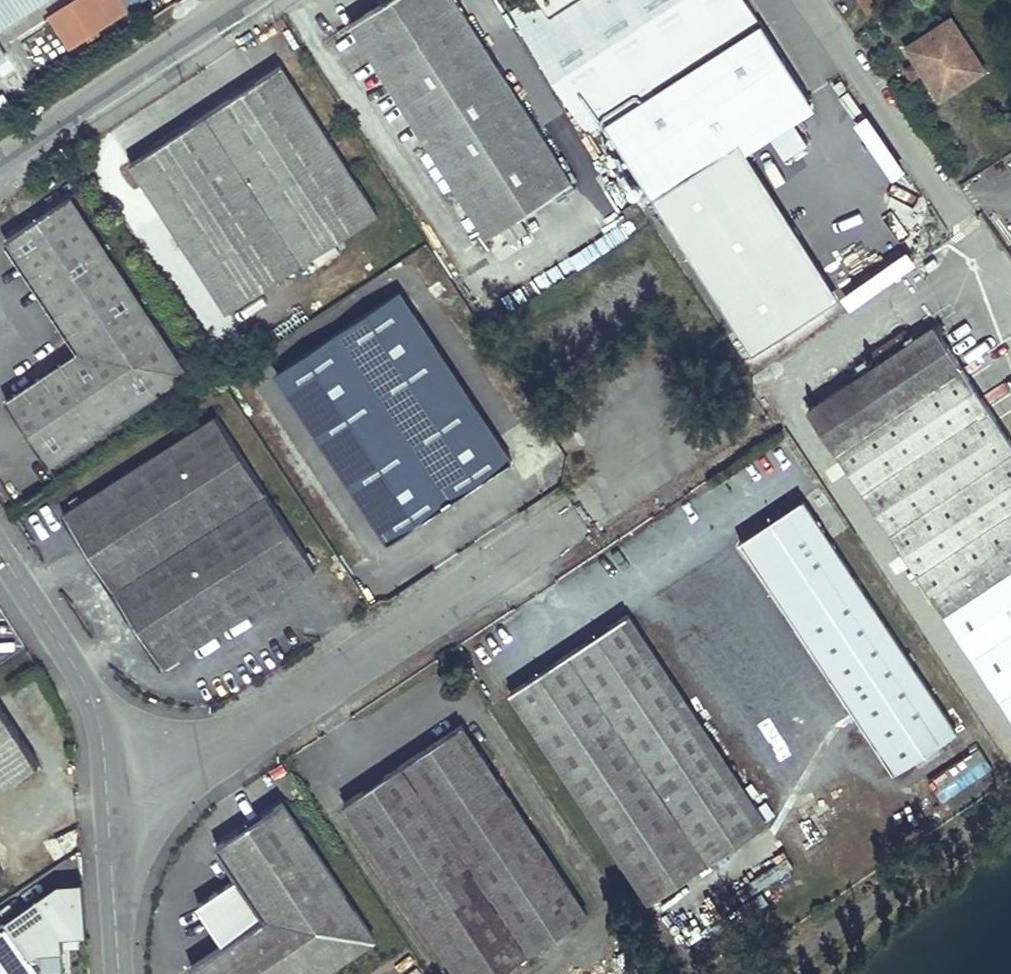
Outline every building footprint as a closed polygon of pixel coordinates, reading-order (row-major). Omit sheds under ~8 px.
[(45,0),(0,0),(0,28),(45,0)] [(114,19),(102,0),(74,0),(51,14),(72,46),(114,19)] [(349,25),(486,238),(573,182),(456,0),(387,0),(349,25)] [(512,11),(591,133),(607,123),(653,195),(809,96),(761,20),(760,21),(747,0),(530,0),(512,11)] [(869,12),(879,5),(875,0),(861,0),(869,12)] [(941,3),(897,34),(907,47),(915,58),(934,86),(978,54),(941,3)] [(907,47),(896,55),(904,66),(915,58),(907,47)] [(282,66),(130,163),(227,313),(378,216),(282,66)] [(809,96),(653,195),(674,229),(700,212),(692,199),(823,117),(809,96)] [(71,198),(8,239),(83,352),(7,403),(48,465),(187,371),(71,198)] [(400,292),(276,373),(291,395),(317,436),(388,542),(512,461),(400,292)] [(935,325),(809,410),(944,614),(1010,569),(1010,439),(935,325)] [(217,415),(64,513),(161,666),(315,568),(217,415)] [(806,500),(740,541),(893,773),(958,732),(806,500)] [(944,614),(966,648),(1010,617),(1010,569),(944,614)] [(628,613),(508,691),(650,904),(768,824),(628,613)] [(38,762),(0,705),(0,787),(38,762)] [(344,803),(457,973),(500,973),(587,916),(462,725),(344,803)] [(217,846),(239,878),(200,905),(226,944),(191,968),(195,973),(325,973),(376,939),(282,802),(217,846)] [(61,940),(86,938),(82,885),(58,886),(3,922),(6,927),(0,932),(0,973),(62,973),(61,940)]
